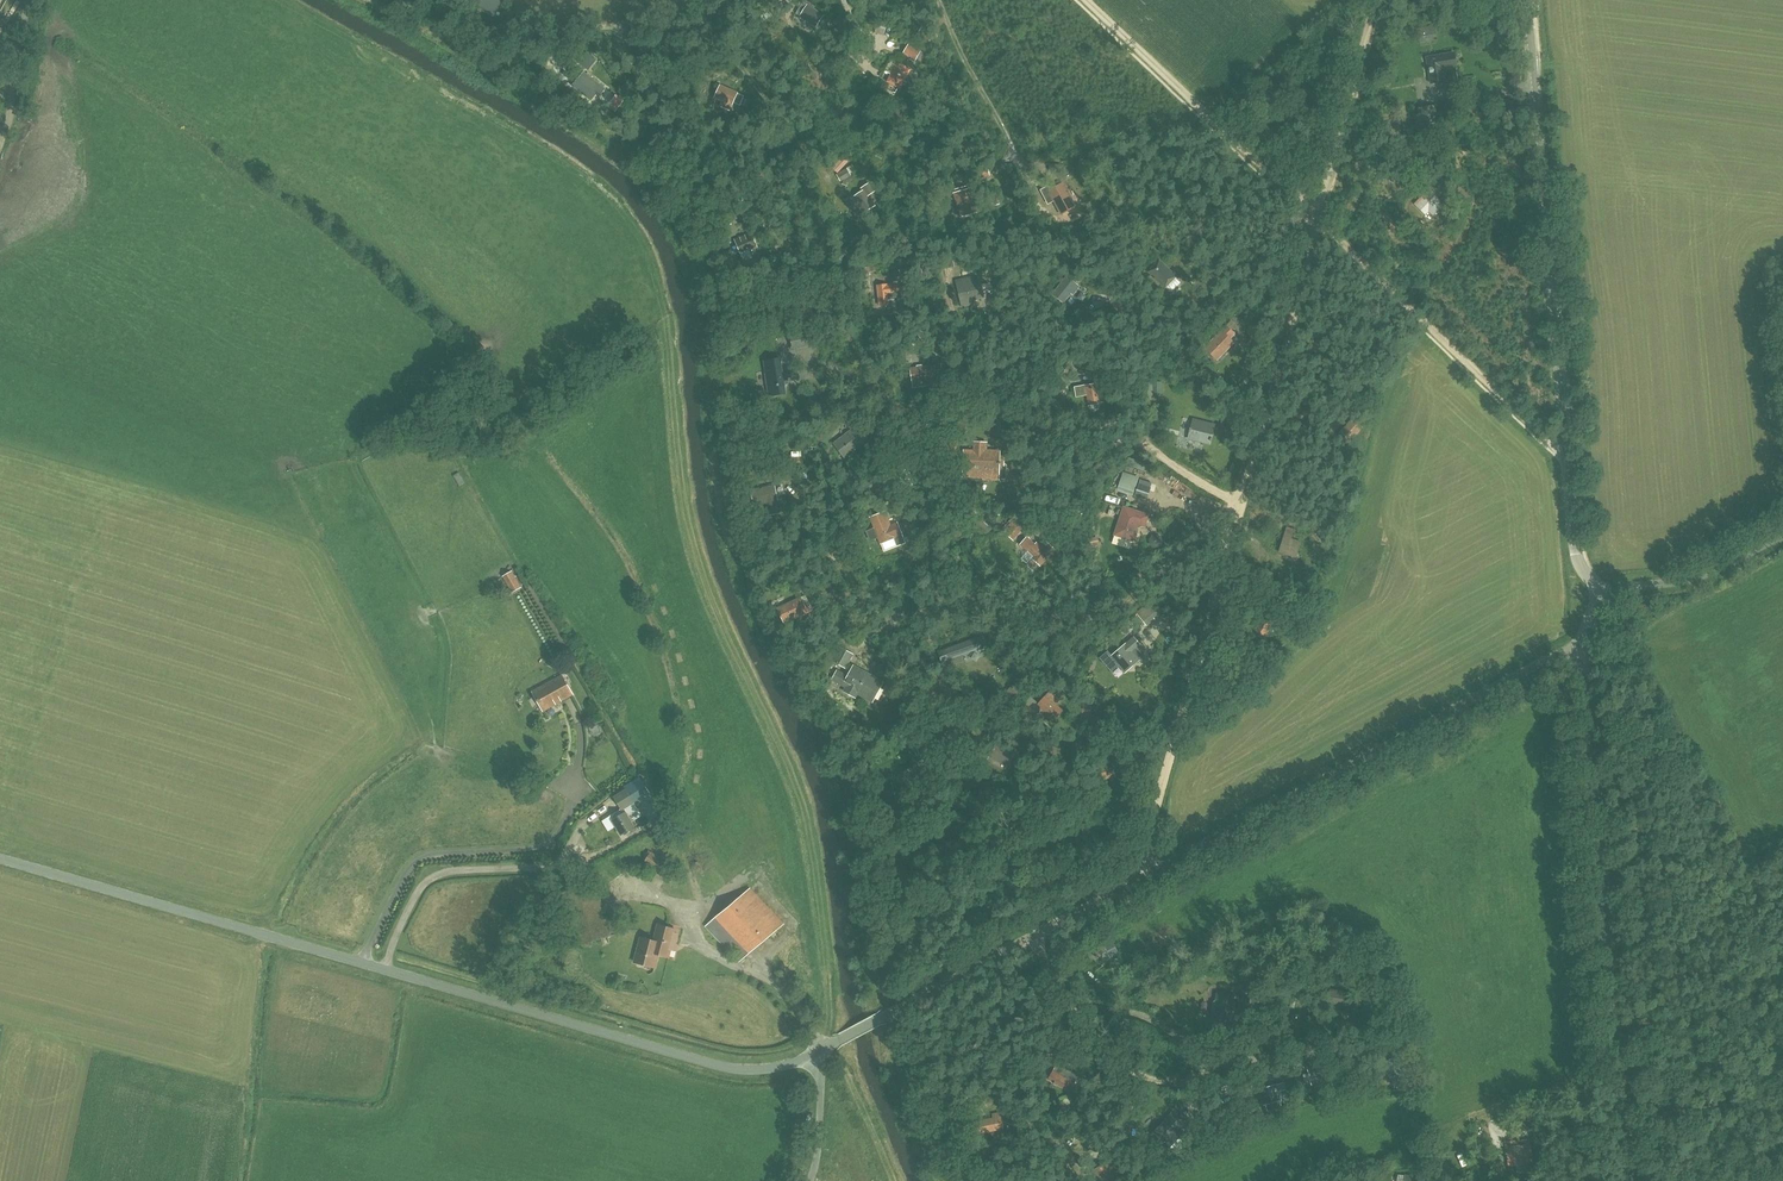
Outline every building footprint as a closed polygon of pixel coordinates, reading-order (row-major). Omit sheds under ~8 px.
[(479,7),(490,11),(489,14),(496,17),(502,0),(482,0),(479,7)] [(804,3),(797,13),(816,26),(823,16),(804,3)] [(894,33),(896,20),(884,18),(882,31),(894,33)] [(921,51),(908,44),(902,55),(915,62),(921,51)] [(595,61),(582,51),(576,59),(590,68),(595,61)] [(1441,69),(1456,67),(1454,53),(1427,57),(1431,83),(1443,81),(1441,69)] [(905,66),(898,62),(891,74),(893,75),(890,80),(899,85),(902,80),(911,85),(917,75),(910,71),(911,69),(905,66)] [(584,71),(573,86),(591,100),(597,94),(600,96),(606,89),(584,71)] [(744,96),(720,85),(715,97),(723,101),(721,106),(730,110),(733,102),(740,105),(744,96)] [(624,101),(616,95),(607,107),(615,112),(624,101)] [(1437,123),(1434,106),(1418,108),(1419,114),(1414,115),(1416,127),(1437,123)] [(854,197),(859,205),(853,209),(858,217),(874,206),(868,196),(874,192),(868,183),(862,188),(863,190),(854,197)] [(1047,187),(1041,191),(1048,203),(1054,200),(1061,214),(1075,206),(1072,200),(1071,200),(1062,184),(1050,191),(1047,187)] [(1443,209),(1421,187),(1411,198),(1433,220),(1443,209)] [(962,217),(976,212),(970,188),(956,193),(962,217)] [(741,253),(743,259),(752,256),(749,249),(757,246),(751,233),(735,239),(740,253),(741,253)] [(1160,261),(1150,272),(1165,286),(1171,292),(1180,282),(1175,276),(1160,261)] [(1067,276),(1053,294),(1063,302),(1070,293),(1072,295),(1079,286),(1067,276)] [(974,281),(973,277),(956,281),(962,305),(970,303),(969,299),(983,296),(979,280),(974,281)] [(886,285),(877,286),(879,305),(889,304),(888,299),(892,299),(893,313),(903,312),(900,282),(886,284),(886,285)] [(1235,333),(1226,326),(1205,348),(1217,360),(1234,342),(1230,339),(1235,333)] [(814,327),(789,334),(793,350),(818,344),(814,327)] [(786,393),(780,359),(765,361),(770,395),(786,393)] [(943,383),(940,365),(923,367),(923,365),(917,366),(917,368),(911,369),(914,387),(943,383)] [(1104,402),(1103,395),(1098,396),(1096,384),(1075,387),(1076,396),(1088,394),(1090,405),(1104,402)] [(840,439),(834,443),(844,457),(851,453),(869,439),(858,425),(857,425),(850,415),(844,419),(849,425),(845,428),(848,432),(840,439)] [(1214,425),(1193,420),(1189,439),(1210,444),(1214,425)] [(939,438),(938,453),(956,454),(957,438),(939,438)] [(964,450),(963,476),(982,477),(983,477),(983,480),(998,480),(999,468),(999,463),(1004,463),(1004,456),(1000,456),(1001,450),(985,449),(985,442),(974,442),(974,450),(964,450)] [(886,497),(891,500),(898,488),(902,491),(899,496),(905,500),(908,494),(905,492),(910,486),(911,487),(917,479),(905,469),(898,476),(893,485),(886,497)] [(459,485),(465,482),(459,472),(453,475),(459,485)] [(1152,488),(1140,483),(1135,496),(1147,500),(1152,488)] [(774,487),(754,491),(757,503),(767,501),(770,514),(779,512),(774,487)] [(1149,515),(1124,507),(1115,535),(1133,541),(1138,524),(1145,527),(1149,515)] [(803,508),(797,511),(802,518),(807,515),(803,508)] [(901,534),(896,523),(891,525),(885,511),(871,517),(875,528),(867,531),(869,535),(870,537),(871,537),(873,538),(874,538),(878,536),(884,551),(896,546),(893,537),(901,534)] [(1292,532),(1285,553),(1305,560),(1312,538),(1292,532)] [(1040,565),(1055,549),(1047,542),(1042,547),(1040,546),(1038,547),(1027,537),(1020,544),(1034,556),(1032,558),(1028,563),(1028,566),(1033,570),(1035,570),(1040,565)] [(512,592),(522,587),(512,570),(503,576),(512,592)] [(812,609),(809,603),(804,605),(801,598),(778,609),(784,622),(812,609)] [(1154,618),(1145,607),(1137,613),(1146,624),(1154,618)] [(1266,640),(1274,623),(1261,617),(1253,633),(1266,640)] [(938,652),(943,667),(965,659),(963,655),(982,648),(978,637),(938,652)] [(1134,637),(1125,644),(1112,655),(1108,651),(1099,658),(1111,672),(1119,665),(1125,672),(1139,660),(1131,652),(1140,644),(1134,637)] [(840,648),(838,652),(831,648),(817,674),(825,678),(834,661),(845,667),(852,654),(840,648)] [(874,698),(882,682),(854,666),(848,677),(837,672),(833,679),(847,687),(844,691),(855,697),(858,690),(874,698)] [(544,710),(573,694),(562,675),(533,691),(544,710)] [(1045,696),(1037,706),(1054,720),(1062,710),(1045,696)] [(1016,752),(998,741),(989,756),(1007,766),(1016,752)] [(1097,781),(1115,777),(1111,763),(1093,768),(1097,781)] [(913,765),(900,774),(911,790),(924,781),(913,765)] [(619,817),(612,821),(621,835),(628,831),(634,827),(631,822),(642,816),(638,811),(633,802),(626,791),(614,798),(621,809),(616,812),(619,817)] [(784,924),(750,888),(705,926),(739,961),(784,924)] [(641,938),(634,962),(637,963),(638,965),(644,967),(646,965),(654,967),(658,954),(668,957),(672,945),(674,945),(678,934),(675,933),(676,930),(658,925),(653,941),(641,938)] [(1215,1014),(1215,1019),(1232,1022),(1234,1011),(1235,1011),(1235,1009),(1234,1009),(1236,996),(1218,994),(1217,999),(1213,1002),(1212,1011),(1215,1014)] [(1078,1076),(1058,1064),(1048,1079),(1053,1082),(1053,1083),(1054,1083),(1069,1091),(1078,1076)] [(1264,1105),(1281,1099),(1275,1084),(1259,1089),(1264,1105)] [(980,1121),(973,1122),(975,1133),(1003,1128),(1001,1117),(1000,1117),(999,1112),(992,1113),(993,1118),(980,1121)] [(1184,1123),(1173,1113),(1164,1123),(1163,1122),(1153,1133),(1173,1151),(1182,1141),(1174,1133),(1184,1123)] [(1530,1144),(1510,1146),(1511,1153),(1515,1153),(1516,1165),(1528,1164),(1527,1154),(1531,1154),(1530,1144)]
